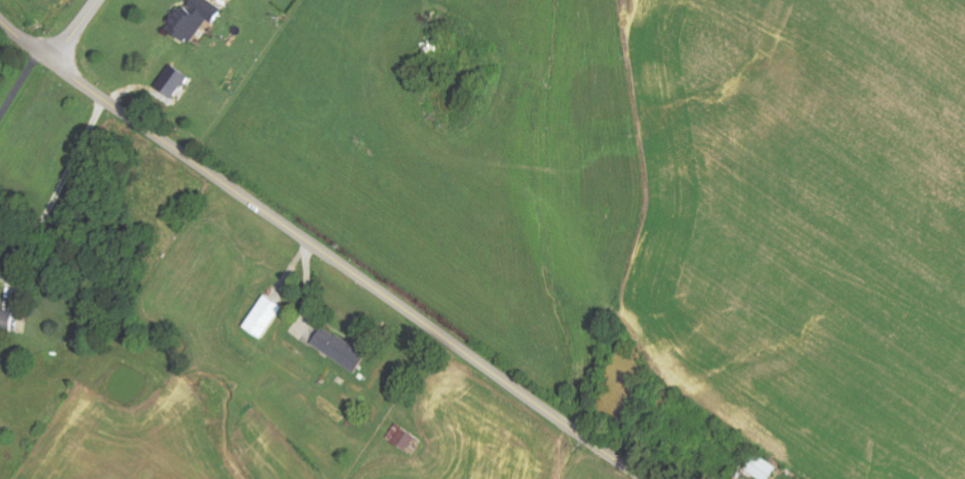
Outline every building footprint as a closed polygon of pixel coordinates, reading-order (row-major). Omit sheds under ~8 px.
[(218,24),(227,10),(213,0),(197,0),(190,10),(186,7),(171,29),(195,45),(211,20),(218,24)] [(191,77),(175,65),(159,87),(175,99),(191,77)] [(285,305),(266,295),(249,330),(269,340),(285,305)] [(15,311),(0,310),(0,333),(13,334),(15,311)] [(316,344),(359,374),(371,356),(328,326),(316,344)] [(411,452),(421,438),(401,424),(391,438),(411,452)] [(766,478),(773,478),(780,465),(759,454),(750,471),(766,478)]
